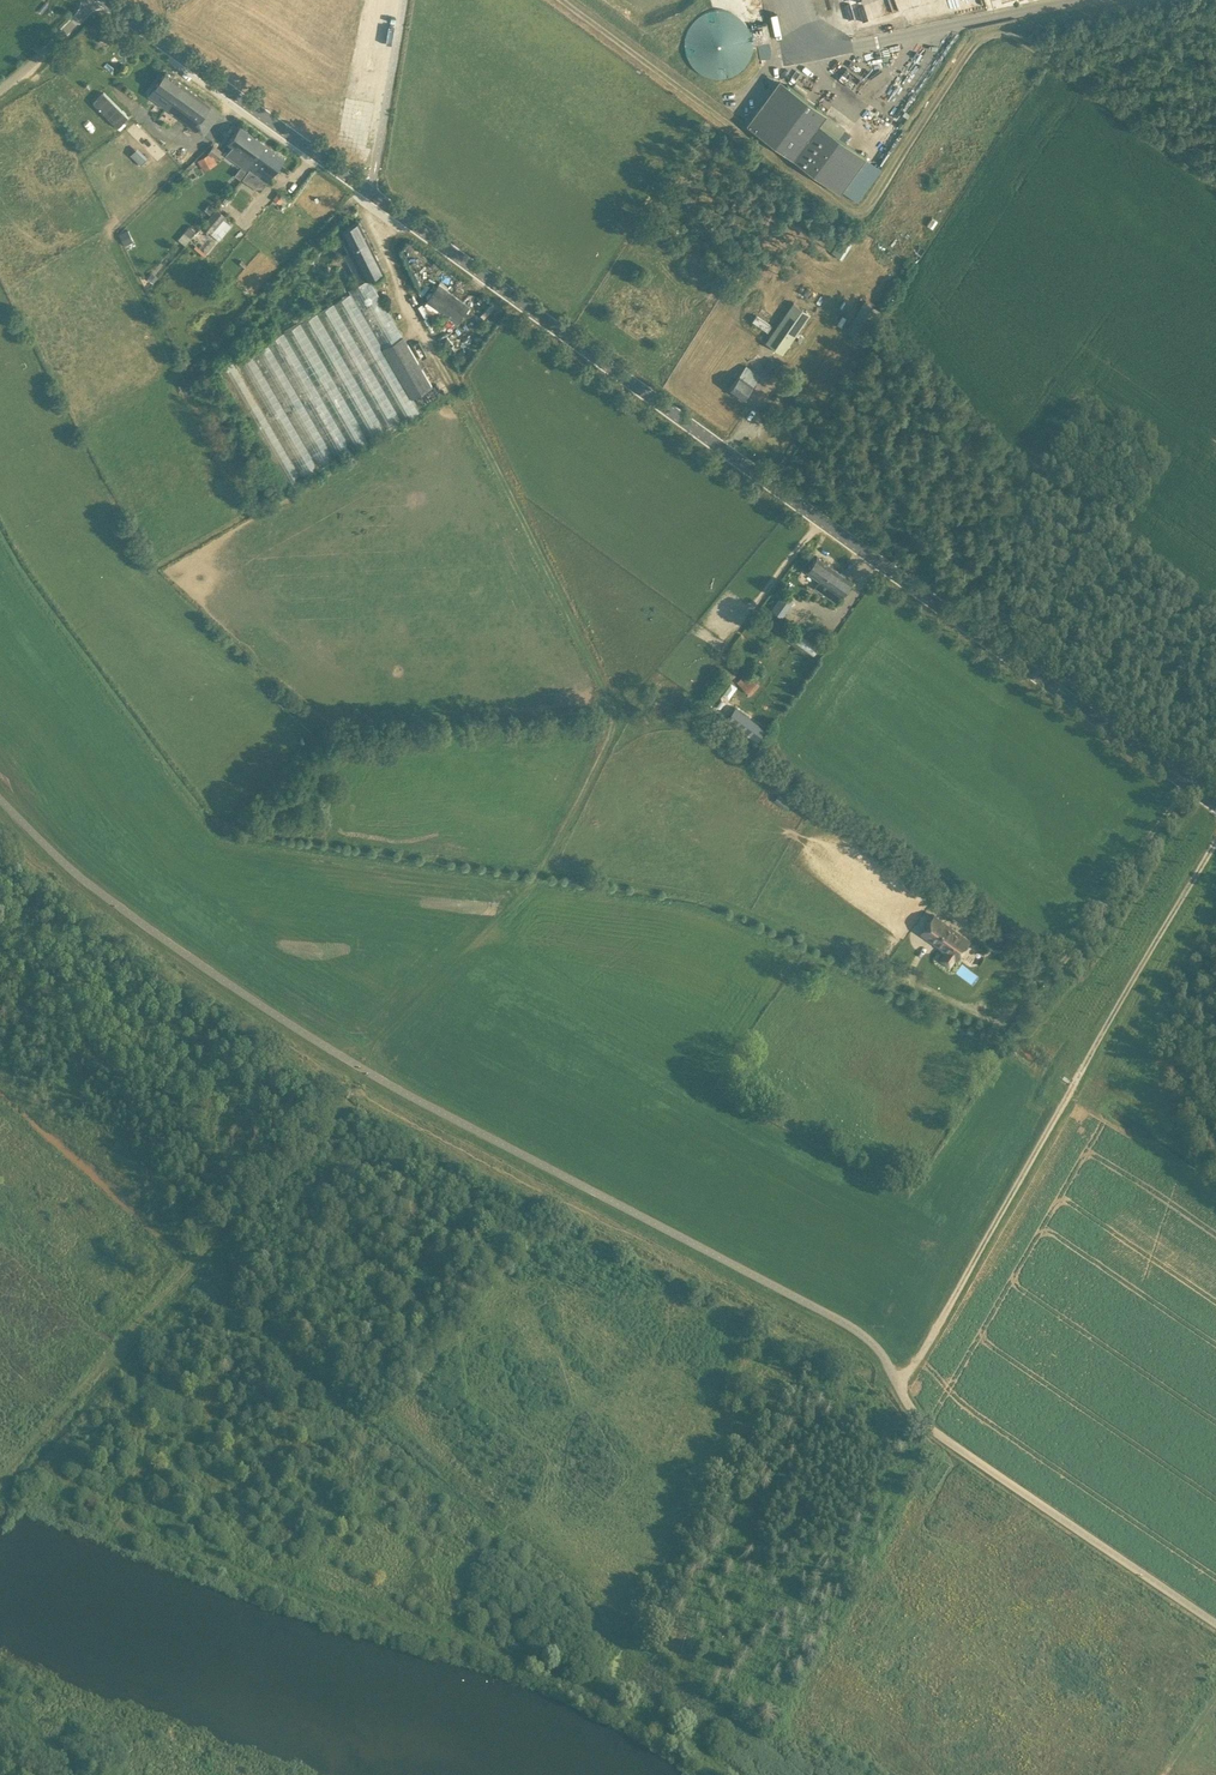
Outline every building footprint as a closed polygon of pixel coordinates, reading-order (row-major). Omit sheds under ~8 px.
[(754,24),(758,42),(770,39),(767,21),(754,24)] [(211,104),(166,70),(154,87),(166,96),(161,103),(204,134),(221,111),(211,104)] [(825,111),(779,77),(745,122),(840,192),(842,189),(866,156),(837,134),(818,121),(825,111)] [(844,125),(825,111),(818,121),(837,134),(844,125)] [(228,141),(233,144),(226,153),(241,164),(249,169),(242,178),(243,178),(244,177),(257,161),(254,158),(265,143),(240,124),(228,141)] [(285,157),(265,143),(254,158),(257,161),(244,177),(243,178),(260,191),(267,181),(268,182),(285,157)] [(214,144),(209,150),(216,155),(221,149),(214,144)] [(137,147),(131,153),(140,163),(146,158),(137,147)] [(197,159),(203,170),(216,163),(211,152),(197,159)] [(881,166),(866,156),(842,189),(856,199),(881,166)] [(274,197),(280,202),(285,195),(278,190),(274,197)] [(739,204),(734,201),(725,215),(730,218),(739,204)] [(211,214),(215,208),(209,203),(205,209),(211,214)] [(226,215),(216,207),(215,208),(211,214),(202,224),(219,239),(231,225),(224,218),(226,215)] [(711,224),(705,217),(701,221),(708,228),(711,224)] [(369,277),(384,270),(359,220),(342,229),(345,235),(341,237),(348,251),(344,253),(358,282),(349,288),(352,293),(382,346),(402,335),(369,277)] [(189,225),(184,232),(191,238),(196,231),(189,225)] [(128,230),(120,234),(128,250),(136,246),(128,230)] [(842,257),(852,242),(841,235),(831,250),(842,257)] [(740,239),(733,250),(737,252),(739,248),(742,250),(746,243),(740,239)] [(158,276),(152,271),(147,277),(153,282),(158,276)] [(458,321),(469,306),(438,283),(427,298),(428,299),(422,307),(437,319),(444,311),(458,321)] [(409,398),(411,397),(429,385),(402,335),(382,346),(352,293),(217,372),(284,486),(416,410),(409,398)] [(793,300),(765,341),(782,352),(810,312),(793,300)] [(768,331),(772,325),(756,314),(752,320),(768,331)] [(729,388),(743,398),(760,374),(746,364),(729,388)] [(852,580),(817,555),(807,569),(819,579),(814,587),(836,603),(852,580)] [(783,604),(777,600),(771,608),(777,612),(783,604)] [(793,641),(814,654),(819,646),(799,633),(793,641)] [(742,683),(750,692),(759,682),(751,674),(742,683)] [(765,728),(735,707),(727,718),(756,740),(765,728)] [(774,799),(786,808),(791,802),(779,793),(774,799)] [(944,908),(970,927),(979,915),(953,897),(944,908)] [(956,956),(969,939),(934,914),(922,932),(944,948),(937,958),(949,966),(956,956)]
